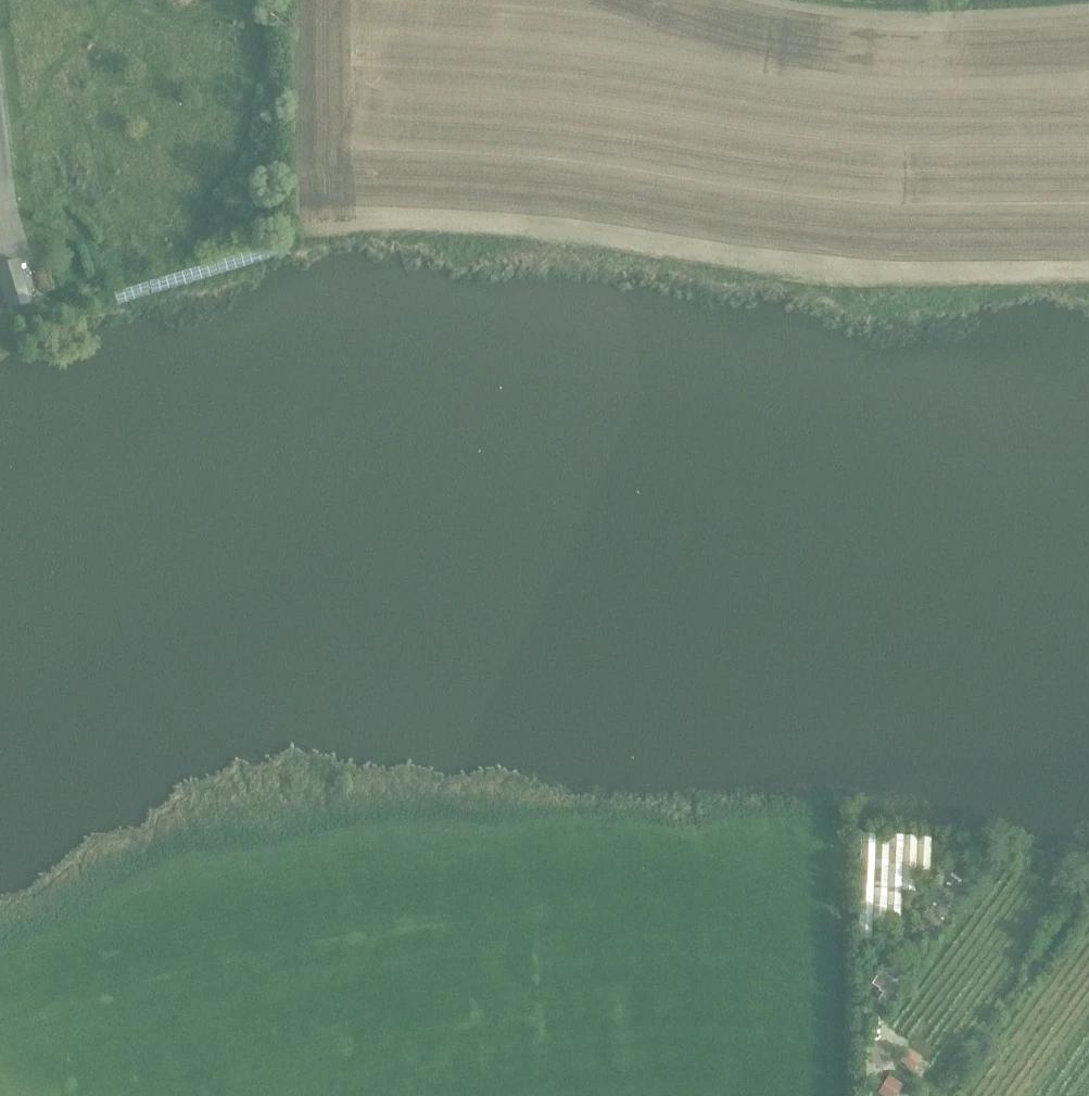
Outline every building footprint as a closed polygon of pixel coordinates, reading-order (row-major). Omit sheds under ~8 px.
[(0,267),(0,281),(8,310),(31,304),(18,262),(0,267)] [(861,911),(902,912),(903,890),(919,891),(921,836),(863,834),(861,911)] [(910,1051),(903,1061),(913,1067),(920,1057),(910,1051)] [(881,1092),(887,1095),(893,1095),(900,1085),(890,1078),(881,1092)]
